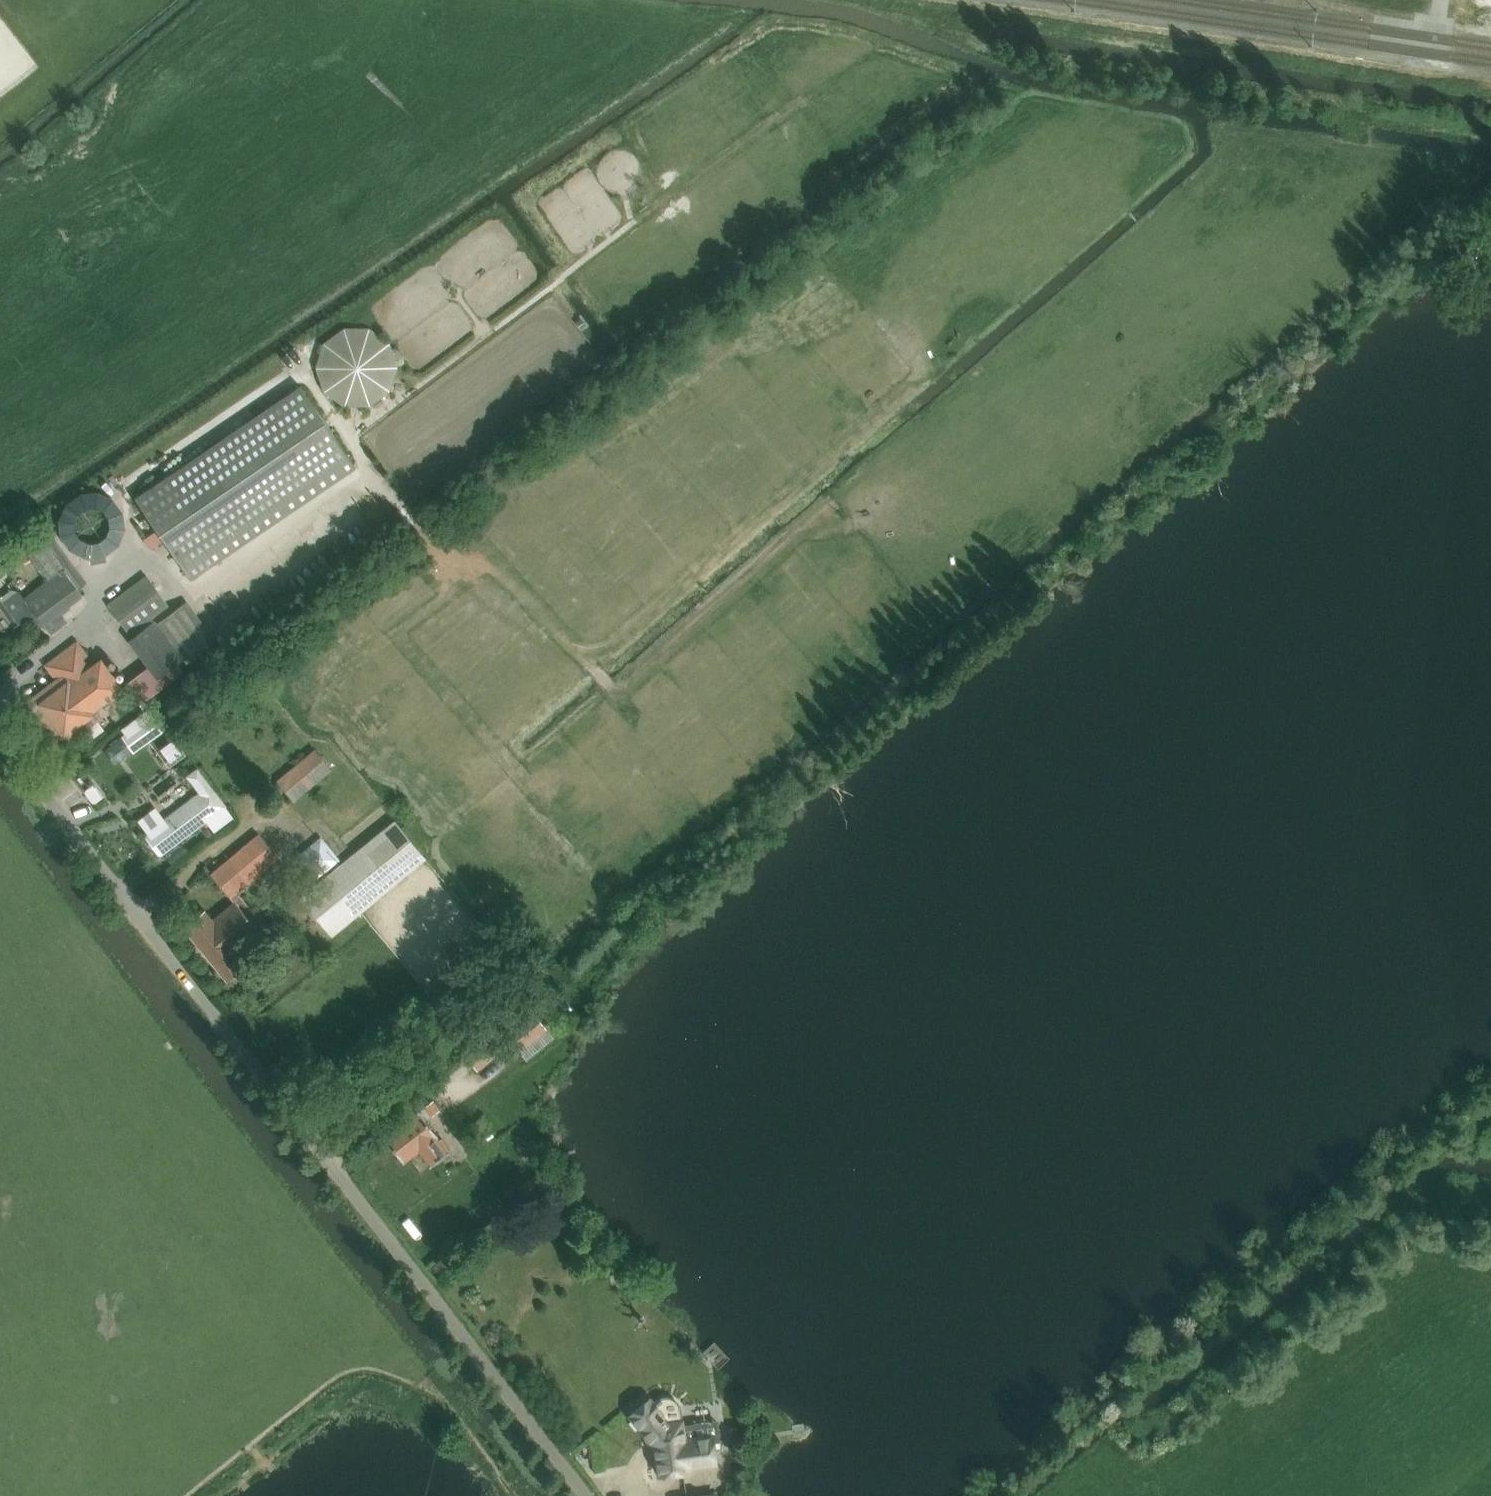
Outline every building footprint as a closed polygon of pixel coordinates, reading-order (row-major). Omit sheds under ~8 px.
[(190,580),(356,468),(301,387),(135,499),(190,580)] [(82,595),(63,570),(25,598),(43,624),(82,595)] [(128,634),(169,605),(146,576),(106,605),(128,634)] [(187,663),(230,632),(201,592),(171,613),(169,610),(128,640),(148,666),(128,681),(140,701),(148,694),(146,692),(159,682),(156,679),(166,671),(183,658),(187,663)] [(123,688),(110,671),(100,657),(88,666),(82,659),(86,655),(76,641),(45,665),(55,679),(54,680),(40,691),(27,701),(38,716),(34,719),(46,734),(50,731),(62,746),(82,731),(79,726),(94,715),(92,711),(123,688)] [(293,801),(331,770),(315,750),(277,782),(293,801)] [(216,829),(233,816),(224,807),(225,806),(211,787),(197,770),(163,796),(170,805),(195,786),(201,795),(160,826),(153,816),(140,825),(162,854),(209,819),(216,829)] [(332,937),(426,859),(395,822),(301,898),(332,937)] [(230,898),(254,879),(279,858),(259,834),(210,875),(233,904),(213,920),(205,911),(184,929),(227,981),(244,968),(239,962),(242,959),(236,951),(260,931),(253,923),(258,918),(241,898),(235,903),(230,898)] [(516,1051),(544,1027),(533,1013),(505,1037),(516,1051)] [(477,1070),(495,1055),(486,1044),(468,1060),(477,1070)] [(448,1154),(437,1137),(438,1137),(425,1120),(439,1109),(433,1101),(425,1107),(419,1113),(385,1139),(403,1163),(419,1151),(431,1167),(448,1154)] [(685,1441),(680,1409),(678,1404),(674,1400),(669,1398),(663,1398),(658,1400),(654,1403),(650,1399),(630,1415),(646,1436),(646,1439),(650,1443),(652,1444),(654,1446),(655,1448),(659,1475),(689,1470),(688,1463),(715,1459),(712,1437),(685,1441)]
